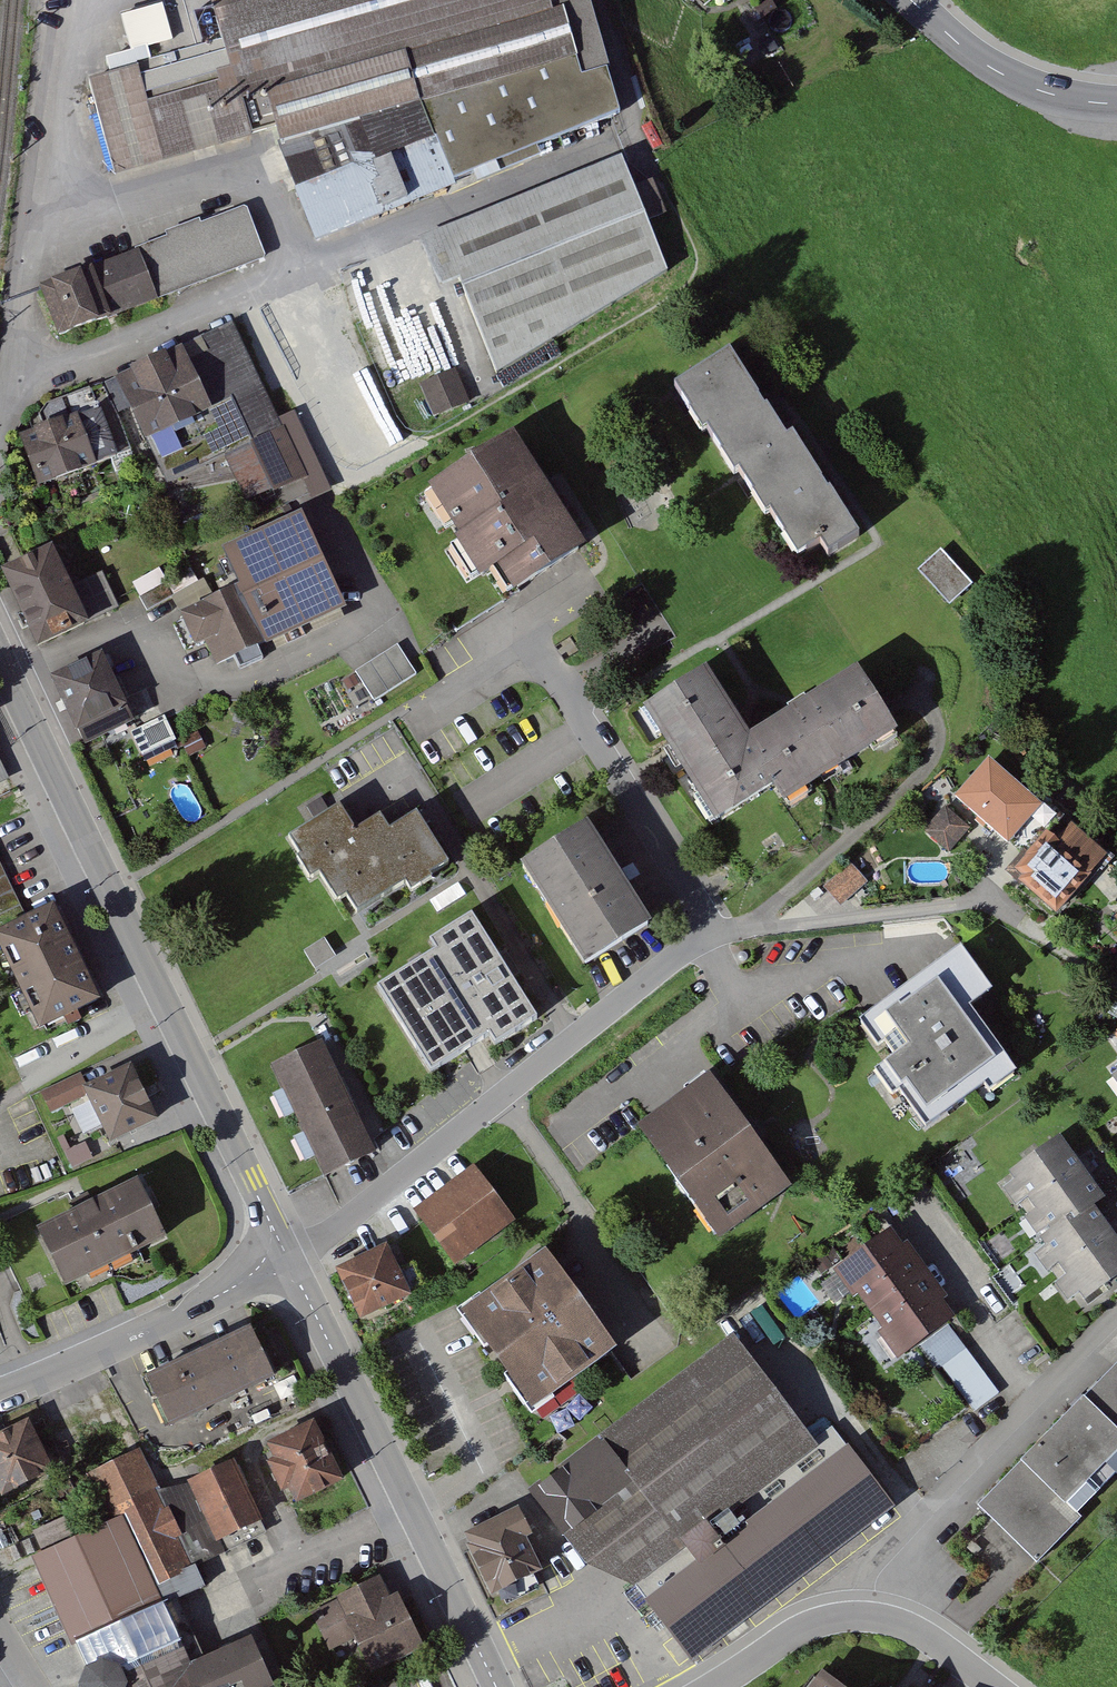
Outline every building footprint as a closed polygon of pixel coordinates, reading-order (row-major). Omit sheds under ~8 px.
[(95,86),(121,176),(280,131),(310,238),(620,113),(586,0),(188,0),(126,18),(136,55),(112,62),(118,80),(95,86)] [(709,9),(729,0),(704,0),(709,9)] [(629,183),(450,255),(498,370),(668,275),(648,221),(664,214),(651,182),(634,189),(629,183)] [(253,214),(51,289),(68,335),(270,260),(253,214)] [(426,247),(353,278),(371,321),(444,290),(426,247)] [(235,325),(115,380),(164,484),(224,457),(246,505),(305,477),(314,496),(331,488),(295,410),(278,418),(235,325)] [(804,449),(747,354),(687,390),(742,481),(755,473),(809,562),(868,527),(817,441),(804,449)] [(453,373),(425,385),(440,416),(468,404),(453,373)] [(41,485),(131,451),(105,384),(47,406),(41,416),(45,426),(22,435),(41,485)] [(598,547),(531,438),(443,492),(495,575),(507,567),(523,593),(598,547)] [(309,519),(231,553),(247,591),(195,613),(221,673),(351,617),(309,519)] [(63,549),(8,573),(44,654),(121,619),(103,578),(81,588),(63,549)] [(918,571),(949,606),(973,585),(941,550),(918,571)] [(399,643),(356,670),(377,702),(419,676),(399,643)] [(113,657),(59,678),(86,746),(140,724),(113,657)] [(764,736),(726,672),(666,708),(736,825),(794,790),(805,808),(915,742),(872,671),(764,736)] [(166,715),(134,733),(146,755),(179,738),(166,715)] [(0,745),(0,793),(18,785),(0,745)] [(1051,819),(988,766),(960,799),(1023,852),(1051,819)] [(974,830),(952,810),(932,832),(954,852),(974,830)] [(350,812),(301,844),(323,878),(327,875),(345,902),(352,897),(364,915),(414,882),(425,898),(463,872),(430,822),(406,838),(393,819),(367,836),(350,812)] [(601,826),(537,865),(603,972),(667,932),(601,826)] [(1103,860),(1071,833),(1053,854),(1046,848),(1020,879),(1059,912),(1103,860)] [(843,904),(871,880),(855,862),(827,885),(843,904)] [(441,917),(466,903),(458,889),(433,903),(441,917)] [(65,910),(5,939),(52,1033),(111,1004),(65,910)] [(451,954),(393,988),(440,1070),(500,1036),(509,1052),(555,1027),(490,914),(443,941),(451,954)] [(977,951),(872,1025),(891,1052),(901,1045),(911,1059),(896,1070),(938,1130),(1002,1085),(1008,1094),(1033,1076),(987,1012),(1009,996),(977,951)] [(330,1042),(282,1067),(341,1182),(389,1158),(330,1042)] [(89,1076),(47,1097),(56,1116),(88,1099),(115,1152),(168,1125),(140,1071),(98,1093),(89,1076)] [(802,1194),(723,1083),(649,1136),(727,1246),(802,1194)] [(95,1160),(87,1144),(70,1152),(63,1138),(58,1140),(73,1171),(95,1160)] [(1015,1179),(1054,1236),(1041,1245),(1084,1309),(1116,1286),(1116,1226),(1107,1211),(1116,1205),(1072,1141),(1015,1179)] [(485,1170),(423,1212),(463,1272),(525,1230),(485,1170)] [(153,1185),(49,1233),(75,1290),(179,1241),(153,1185)] [(965,1317),(905,1230),(846,1271),(906,1358),(965,1317)] [(420,1300),(398,1249),(344,1271),(365,1323),(420,1300)] [(563,1256),(476,1314),(542,1411),(628,1353),(563,1256)] [(262,1331),(156,1376),(178,1427),(284,1382),(262,1331)] [(745,1340),(542,1494),(594,1563),(644,1584),(704,1663),(904,1512),(841,1429),(824,1443),(745,1340)] [(968,1349),(940,1367),(968,1411),(996,1394),(968,1349)] [(985,1509),(1041,1564),(1089,1517),(1077,1505),(1116,1465),(1116,1377),(985,1509)] [(326,1425),(273,1450),(299,1506),(352,1481),(326,1425)] [(0,1441),(0,1481),(9,1500),(57,1477),(33,1426),(0,1441)] [(38,1559),(95,1686),(281,1686),(260,1639),(199,1665),(174,1607),(213,1590),(203,1568),(228,1557),(222,1545),(270,1524),(244,1464),(168,1498),(148,1454),(93,1478),(114,1527),(81,1542),(72,1521),(40,1535),(48,1555),(38,1559)] [(516,1512),(464,1538),(493,1596),(538,1574),(521,1541),(529,1537),(516,1512)] [(393,1578),(320,1612),(337,1648),(357,1638),(373,1673),(426,1648),(393,1578)] [(840,1674),(830,1686),(858,1686),(840,1674)]
